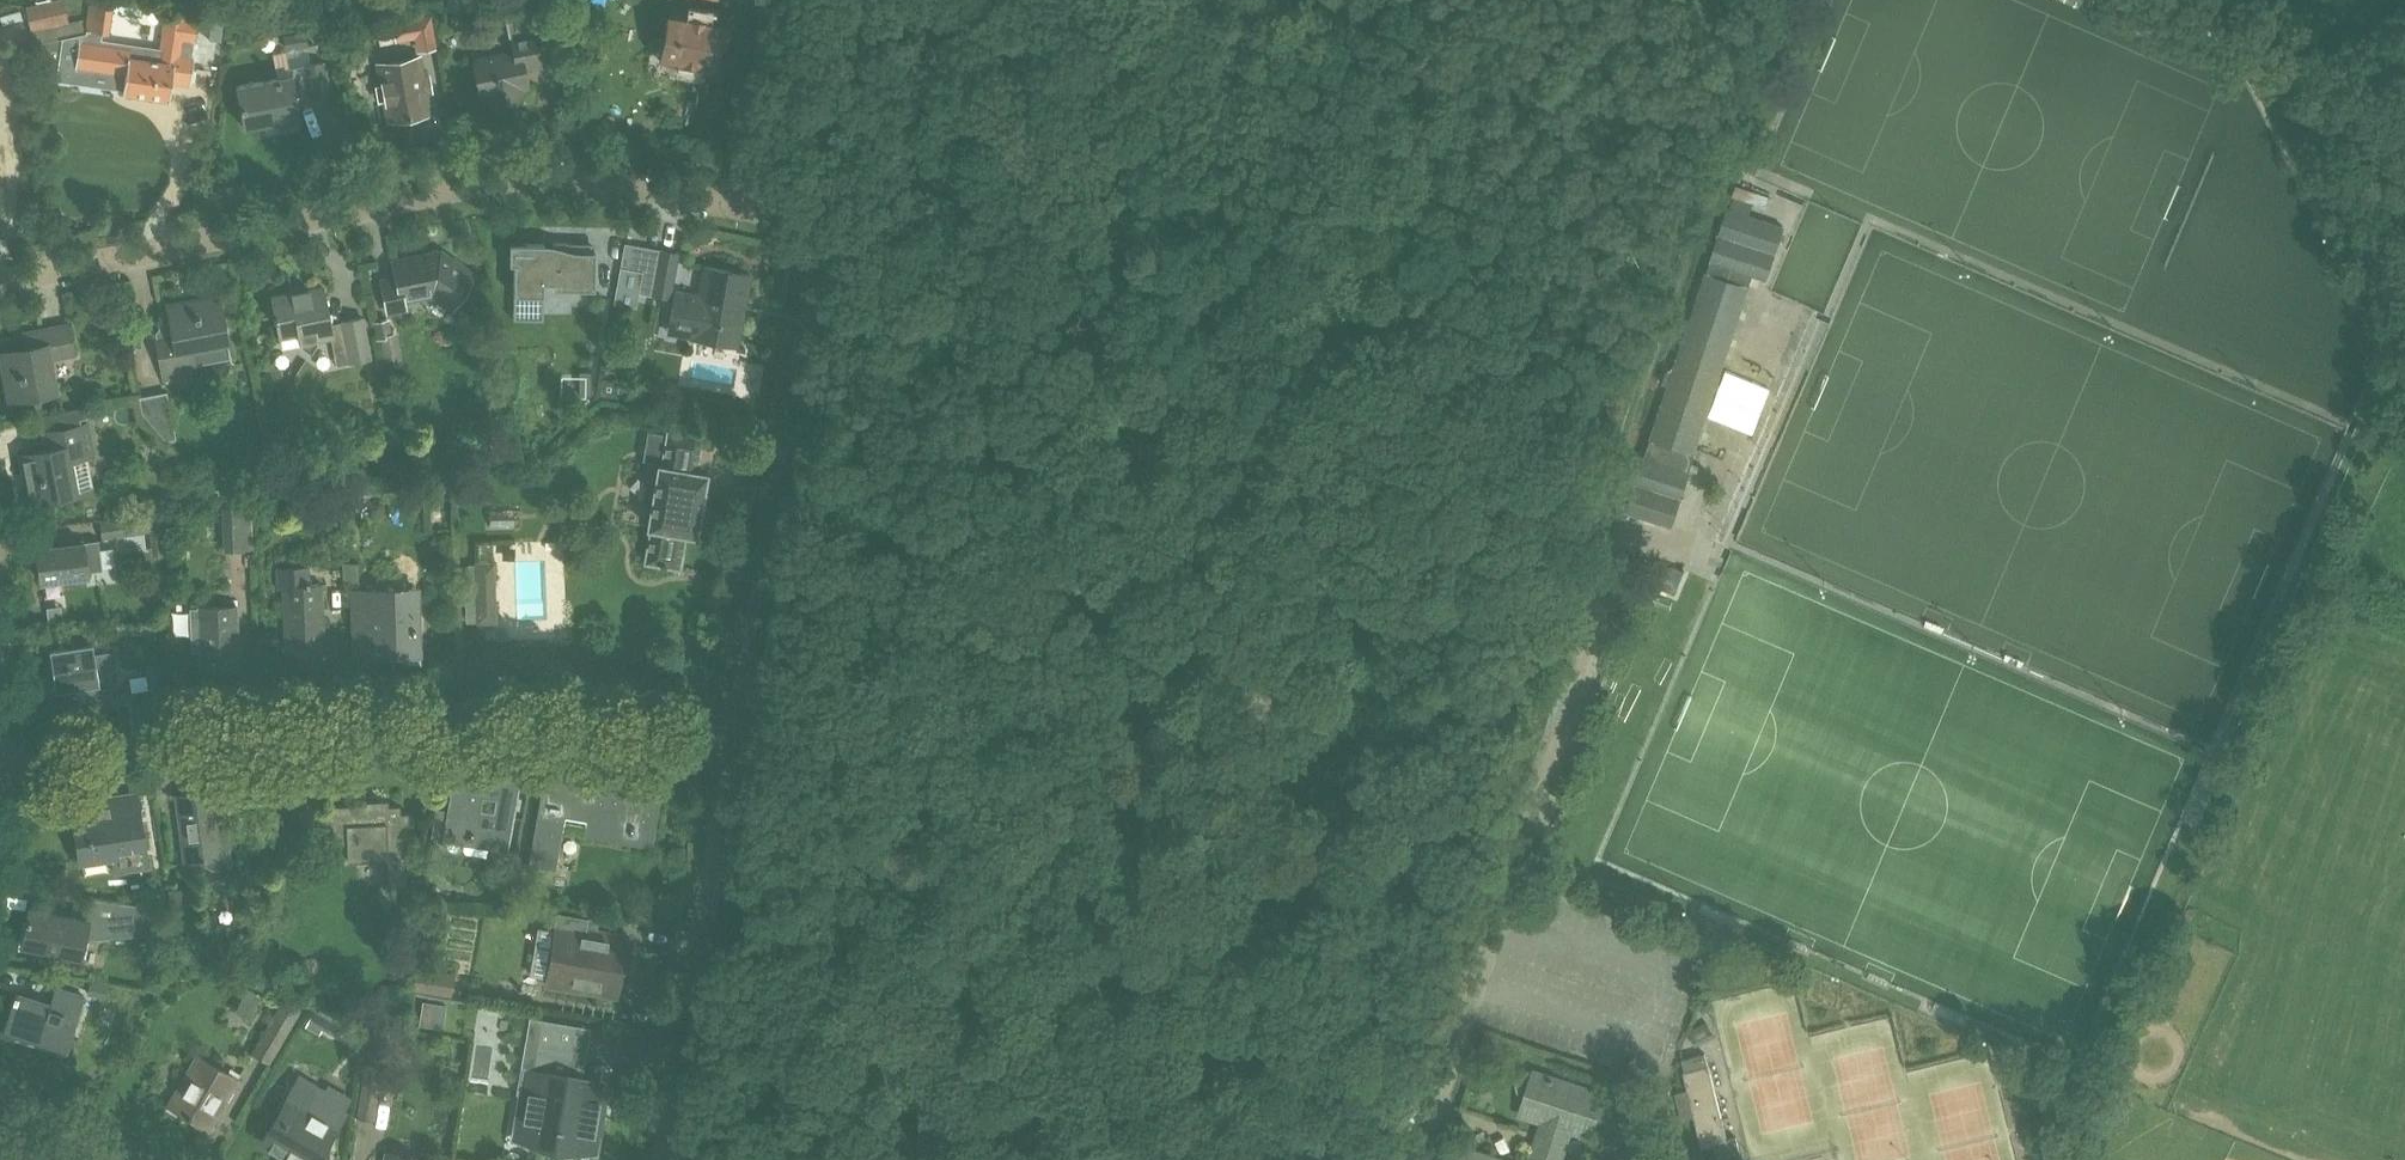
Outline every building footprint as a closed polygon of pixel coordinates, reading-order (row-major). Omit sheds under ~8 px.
[(64,30),(79,27),(82,0),(58,0),(64,30)] [(84,28),(109,32),(113,0),(88,0),(84,28)] [(727,20),(717,19),(719,8),(706,5),(704,16),(667,9),(659,54),(713,64),(717,40),(723,41),(727,20)] [(523,94),(521,85),(526,85),(522,65),(538,62),(529,9),(506,14),(512,49),(472,57),(479,95),(484,94),(485,101),(491,105),(519,99),(523,94)] [(83,32),(35,42),(44,62),(45,66),(47,70),(49,72),(53,75),(56,75),(58,64),(75,66),(125,73),(123,91),(167,97),(172,66),(178,67),(182,40),(195,42),(199,18),(185,17),(186,14),(165,11),(158,59),(129,55),(130,45),(81,38),(81,33),(83,32)] [(541,16),(539,31),(563,35),(565,19),(541,16)] [(393,22),(396,40),(413,38),(415,50),(437,47),(433,17),(393,22)] [(208,39),(220,41),(223,21),(211,20),(208,39)] [(285,48),(307,44),(304,31),(283,35),(285,48)] [(427,111),(417,54),(379,61),(389,118),(427,111)] [(323,59),(302,63),(309,96),(331,92),(323,59)] [(299,114),(291,74),(236,84),(243,125),(299,114)] [(1706,269),(1705,271),(1748,285),(1752,274),(1766,279),(1784,224),(1727,205),(1709,258),(1710,258),(1706,270),(1706,269)] [(519,232),(519,272),(541,272),(541,277),(561,277),(561,272),(572,272),(572,275),(600,275),(600,232),(572,232),(572,239),(561,239),(561,232),(519,232)] [(627,266),(641,268),(637,291),(670,295),(677,251),(630,243),(627,266)] [(392,261),(395,275),(381,278),(387,309),(404,306),(402,297),(431,291),(446,301),(467,270),(439,251),(392,261)] [(736,344),(749,273),(704,265),(698,294),(675,290),(667,331),(689,335),(688,335),(736,344)] [(1705,271),(1682,340),(1725,354),(1748,285),(1705,271)] [(342,321),(330,324),(321,283),(305,286),(304,282),(292,284),(292,288),(271,292),(279,336),(300,332),(300,340),(302,344),(310,349),(315,341),(315,339),(331,335),(337,362),(370,356),(362,316),(341,319),(342,321)] [(230,355),(228,343),(218,293),(166,303),(170,322),(162,324),(157,330),(159,339),(156,339),(163,377),(194,371),(192,362),(230,355)] [(392,334),(389,316),(372,319),(375,337),(392,334)] [(17,398),(56,391),(49,357),(74,353),(68,323),(30,331),(33,345),(0,351),(9,399),(17,398)] [(1649,440),(1644,454),(1687,468),(1689,469),(1711,476),(1739,389),(1716,381),(1725,354),(1682,340),(1649,440)] [(578,393),(585,394),(591,394),(591,386),(591,371),(579,371),(578,393)] [(175,436),(166,389),(138,395),(141,411),(165,438),(175,436)] [(49,430),(52,446),(19,452),(28,501),(76,492),(69,458),(93,454),(87,423),(49,430)] [(698,512),(702,492),(701,492),(705,471),(694,469),(700,435),(667,430),(661,464),(657,463),(647,525),(651,525),(645,559),(678,565),(684,531),(694,533),(698,512)] [(504,432),(491,436),(495,455),(509,451),(504,432)] [(1644,454),(1635,482),(1680,497),(1689,469),(1687,468),(1644,454)] [(1635,482),(1625,512),(1670,527),(1680,497),(1635,482)] [(221,504),(223,548),(252,546),(250,503),(221,504)] [(101,537),(145,531),(142,512),(98,518),(101,537)] [(97,538),(83,540),(35,546),(39,578),(87,572),(87,570),(101,568),(97,538)] [(357,560),(341,560),(342,580),(357,579),(357,560)] [(494,560),(473,561),(476,623),(497,622),(494,560)] [(319,582),(307,583),(307,564),(277,565),(278,585),(283,585),(286,651),(300,650),(300,666),(323,665),(319,582)] [(1675,593),(1685,569),(1671,564),(1661,587),(1675,593)] [(373,614),(374,654),(415,653),(413,584),(355,586),(356,614),(373,614)] [(198,604),(198,606),(189,606),(191,650),(199,650),(200,668),(237,667),(235,603),(198,604)] [(110,650),(92,652),(91,643),(50,649),(56,687),(81,683),(83,698),(117,693),(110,650)] [(431,825),(432,826),(446,828),(444,839),(505,849),(518,775),(501,772),(501,771),(457,763),(449,810),(434,807),(431,825)] [(614,784),(602,781),(543,771),(528,862),(554,867),(564,814),(585,818),(583,833),(592,835),(650,845),(660,787),(615,779),(614,784)] [(221,855),(212,788),(175,793),(184,860),(221,855)] [(115,869),(146,864),(134,792),(107,796),(110,810),(73,816),(80,860),(113,855),(115,869)] [(387,857),(388,881),(379,882),(381,913),(391,912),(389,882),(405,881),(403,839),(409,838),(408,810),(400,811),(400,803),(388,804),(388,799),(365,800),(365,803),(344,804),(345,820),(298,823),(298,826),(332,824),(333,842),(346,842),(347,859),(387,857)] [(1547,847),(1538,844),(1535,854),(1544,857),(1547,847)] [(465,850),(463,868),(499,872),(500,863),(483,861),(484,852),(465,850)] [(90,894),(85,917),(30,906),(22,942),(80,954),(83,939),(164,929),(167,908),(120,901),(90,894)] [(579,927),(579,932),(554,927),(545,982),(616,994),(626,935),(579,927)] [(411,989),(451,995),(455,970),(415,964),(411,989)] [(102,995),(105,986),(92,981),(89,990),(102,995)] [(4,1028),(17,1032),(37,1038),(36,1044),(65,1053),(84,995),(56,986),(50,1004),(15,992),(4,1028)] [(284,992),(250,1051),(269,1063),(304,1004),(284,992)] [(259,1022),(272,1003),(260,995),(247,1014),(259,1022)] [(446,1003),(422,1000),(419,1024),(442,1027),(446,1003)] [(329,1012),(327,1011),(315,1004),(304,1023),(319,1031),(321,1026),(329,1012)] [(530,1016),(522,1068),(518,1090),(528,1092),(525,1107),(539,1110),(534,1141),(580,1149),(592,1079),(570,1076),(578,1024),(530,1016)] [(1687,1029),(1695,1045),(1715,1035),(1707,1020),(1687,1029)] [(227,1070),(197,1052),(167,1104),(208,1128),(238,1076),(240,1072),(229,1066),(227,1070)] [(1701,1146),(1709,1144),(1714,1143),(1716,1151),(1717,1157),(1740,1151),(1736,1136),(1726,1138),(1708,1063),(1705,1052),(1682,1057),(1685,1069),(1683,1070),(1687,1088),(1675,1091),(1682,1118),(1693,1115),(1701,1146)] [(353,1114),(373,1118),(382,1072),(362,1068),(353,1114)] [(1523,1094),(1525,1096),(1520,1114),(1554,1124),(1549,1140),(1565,1146),(1570,1130),(1588,1136),(1603,1091),(1533,1071),(1529,1070),(1528,1070),(1526,1071),(1524,1071),(1522,1072),(1520,1074),(1519,1075),(1518,1076),(1517,1078),(1517,1079),(1517,1080),(1516,1083),(1517,1086),(1518,1089),(1519,1091),(1520,1092),(1523,1094)] [(318,1152),(334,1125),(286,1097),(261,1139),(296,1159),(327,1159),(328,1158),(318,1152)] [(605,1134),(608,1108),(590,1106),(587,1132),(605,1134)] [(1609,1113),(1605,1124),(1622,1130),(1625,1119),(1609,1113)] [(1462,1142),(1457,1159),(1517,1159),(1462,1142)] [(1568,1159),(1561,1157),(1530,1147),(1526,1159),(1568,1159)] [(386,1149),(384,1159),(425,1159),(426,1156),(386,1149)]
